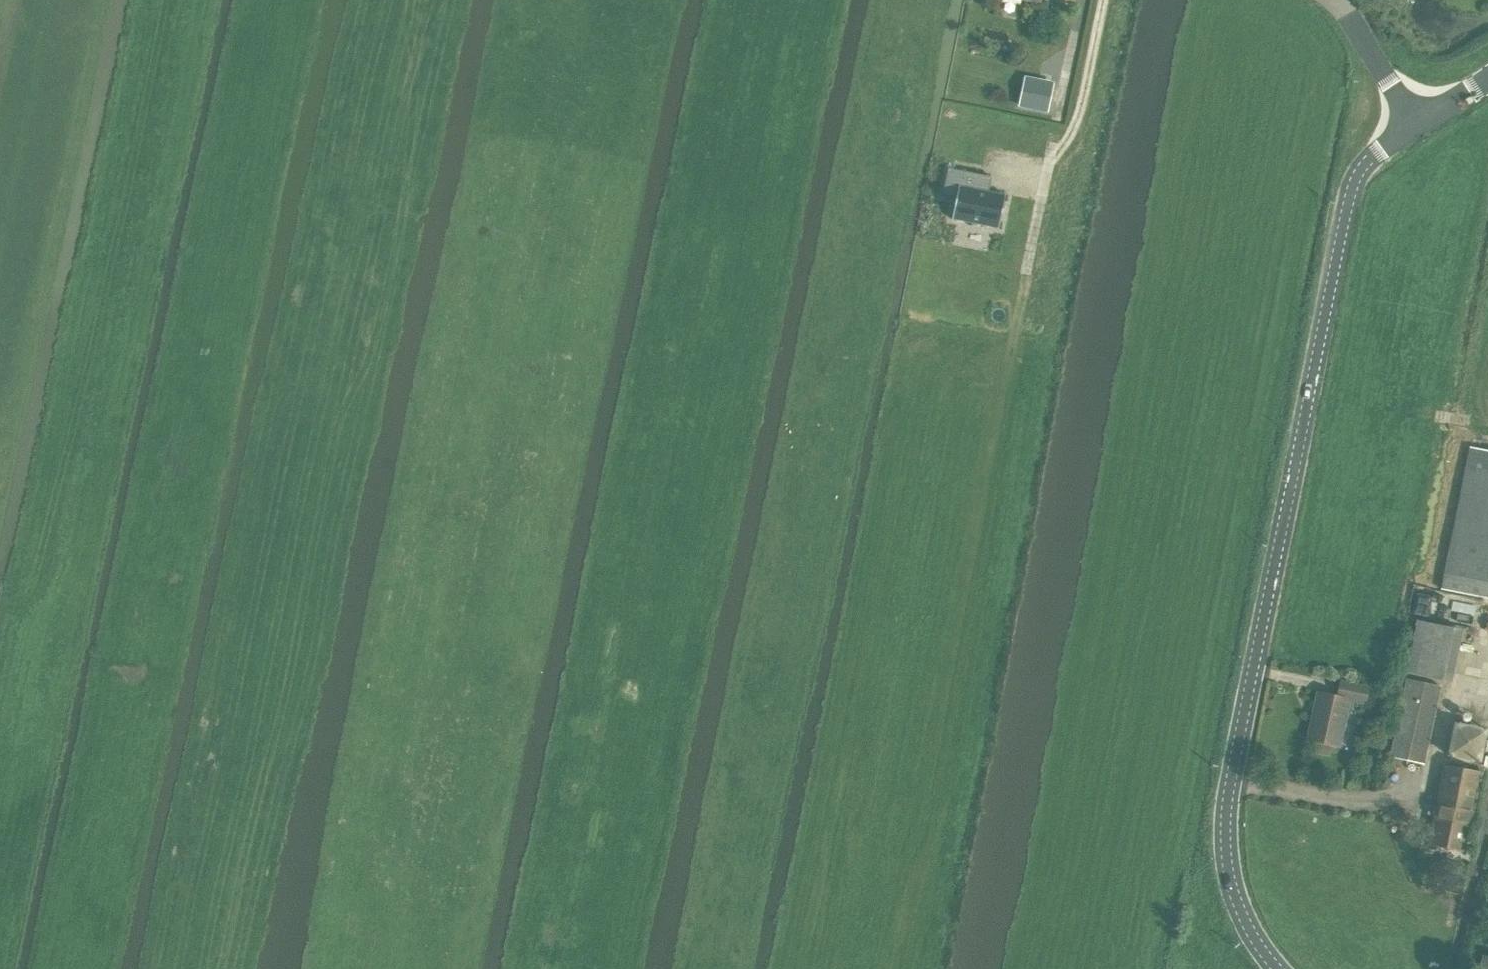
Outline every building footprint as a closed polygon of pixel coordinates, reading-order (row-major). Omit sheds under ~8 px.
[(1025,76),(1018,107),(1048,113),(1054,82),(1025,76)] [(948,168),(942,195),(956,198),(951,219),(953,219),(997,228),(997,229),(998,229),(1005,195),(1004,195),(988,192),(977,190),(981,175),(948,168)] [(1470,447),(1441,590),(1487,599),(1487,451),(1470,447)] [(1450,684),(1462,632),(1416,621),(1404,674),(1450,684)] [(1423,764),(1440,686),(1407,679),(1390,757),(1423,764)] [(1365,704),(1368,687),(1341,681),(1338,697),(1318,693),(1308,739),(1340,746),(1349,700),(1365,704)] [(1481,764),(1487,730),(1454,723),(1447,757),(1481,764)] [(1463,852),(1480,771),(1444,765),(1436,807),(1430,806),(1428,814),(1434,815),(1428,845),(1463,852)]
